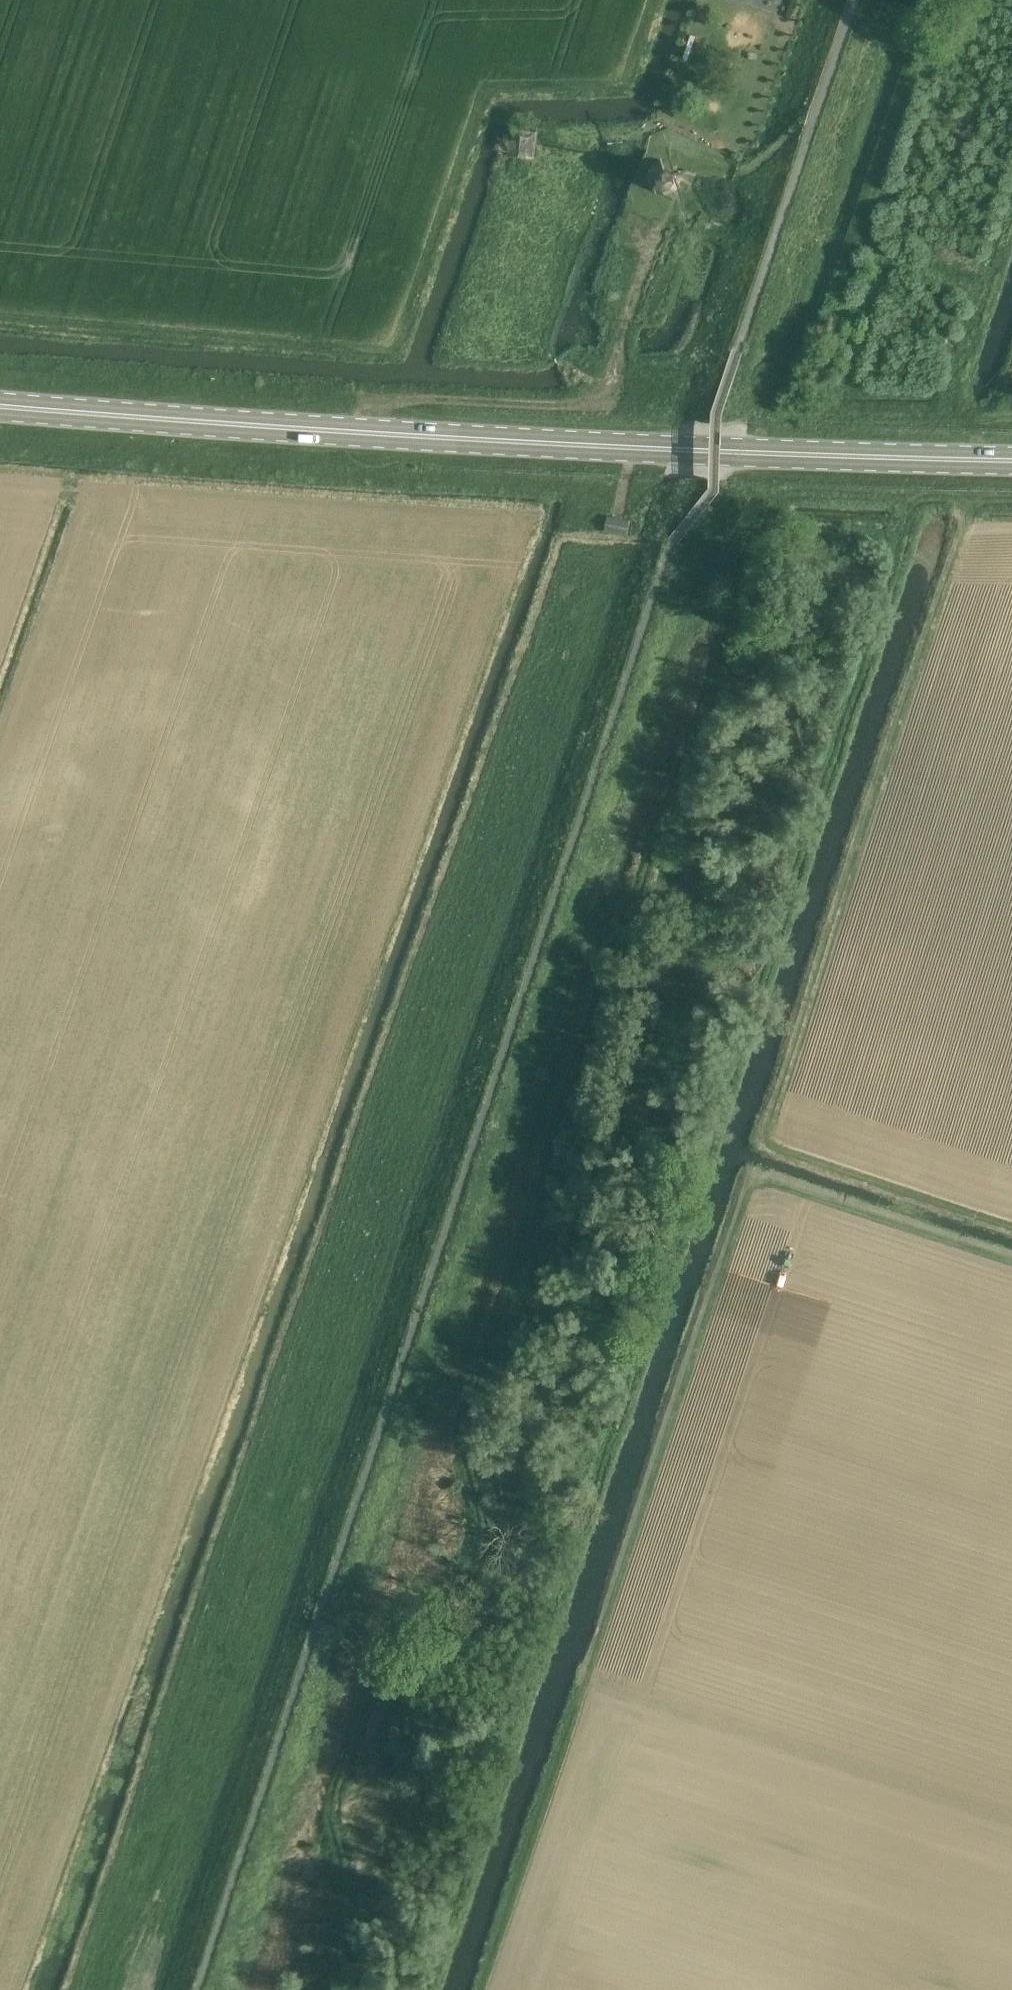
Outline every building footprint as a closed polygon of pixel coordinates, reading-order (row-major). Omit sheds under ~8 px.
[(539,136),(517,134),(515,161),(537,162),(539,136)] [(678,170),(677,168),(677,166),(665,161),(653,166),(648,178),(653,189),(665,194),(677,189),(684,172),(678,170)] [(631,519),(610,514),(606,530),(627,535),(631,519)]
